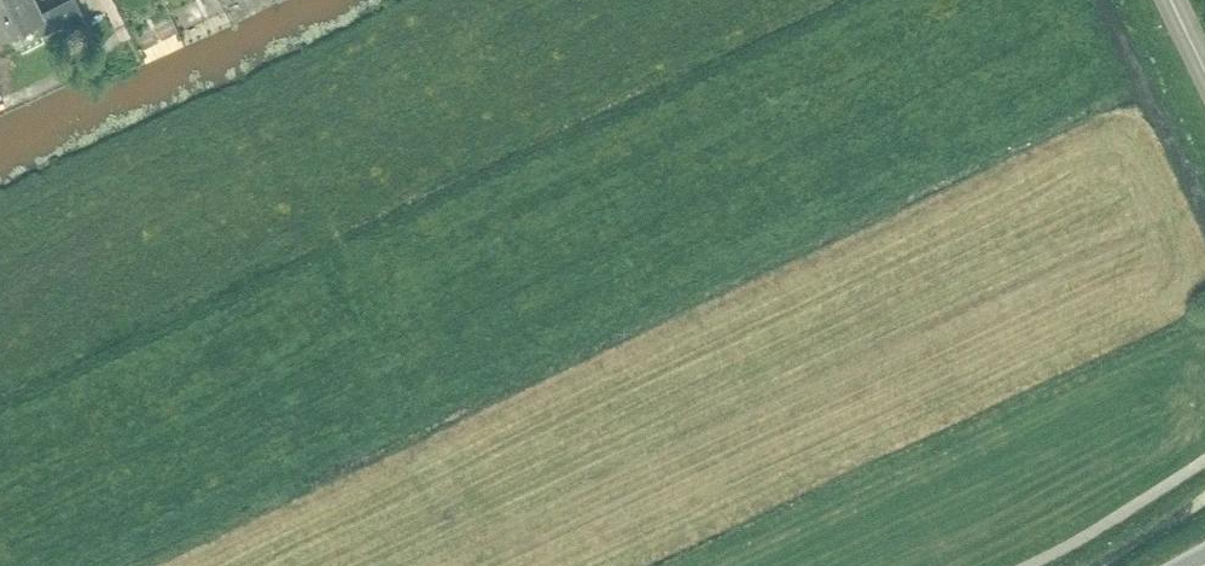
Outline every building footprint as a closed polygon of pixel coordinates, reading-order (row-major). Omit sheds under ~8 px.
[(1,34),(34,17),(41,32),(83,11),(78,0),(61,0),(42,9),(38,0),(0,0),(0,32),(1,34)]
